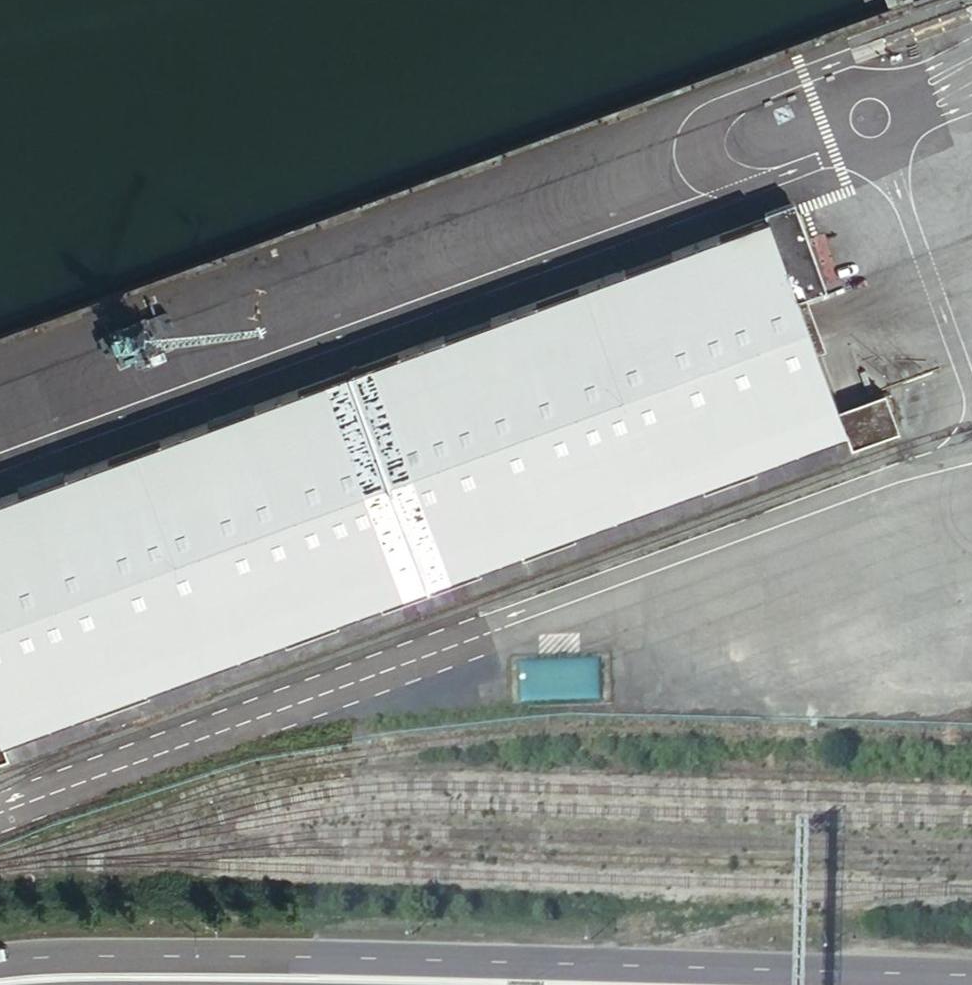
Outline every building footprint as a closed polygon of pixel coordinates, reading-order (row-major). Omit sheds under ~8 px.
[(790,207),(0,496),(0,729),(2,734),(843,428),(836,407),(795,295),(825,284),(815,256),(809,258),(790,207)] [(2,734),(0,729),(0,757),(9,753),(2,734)]
